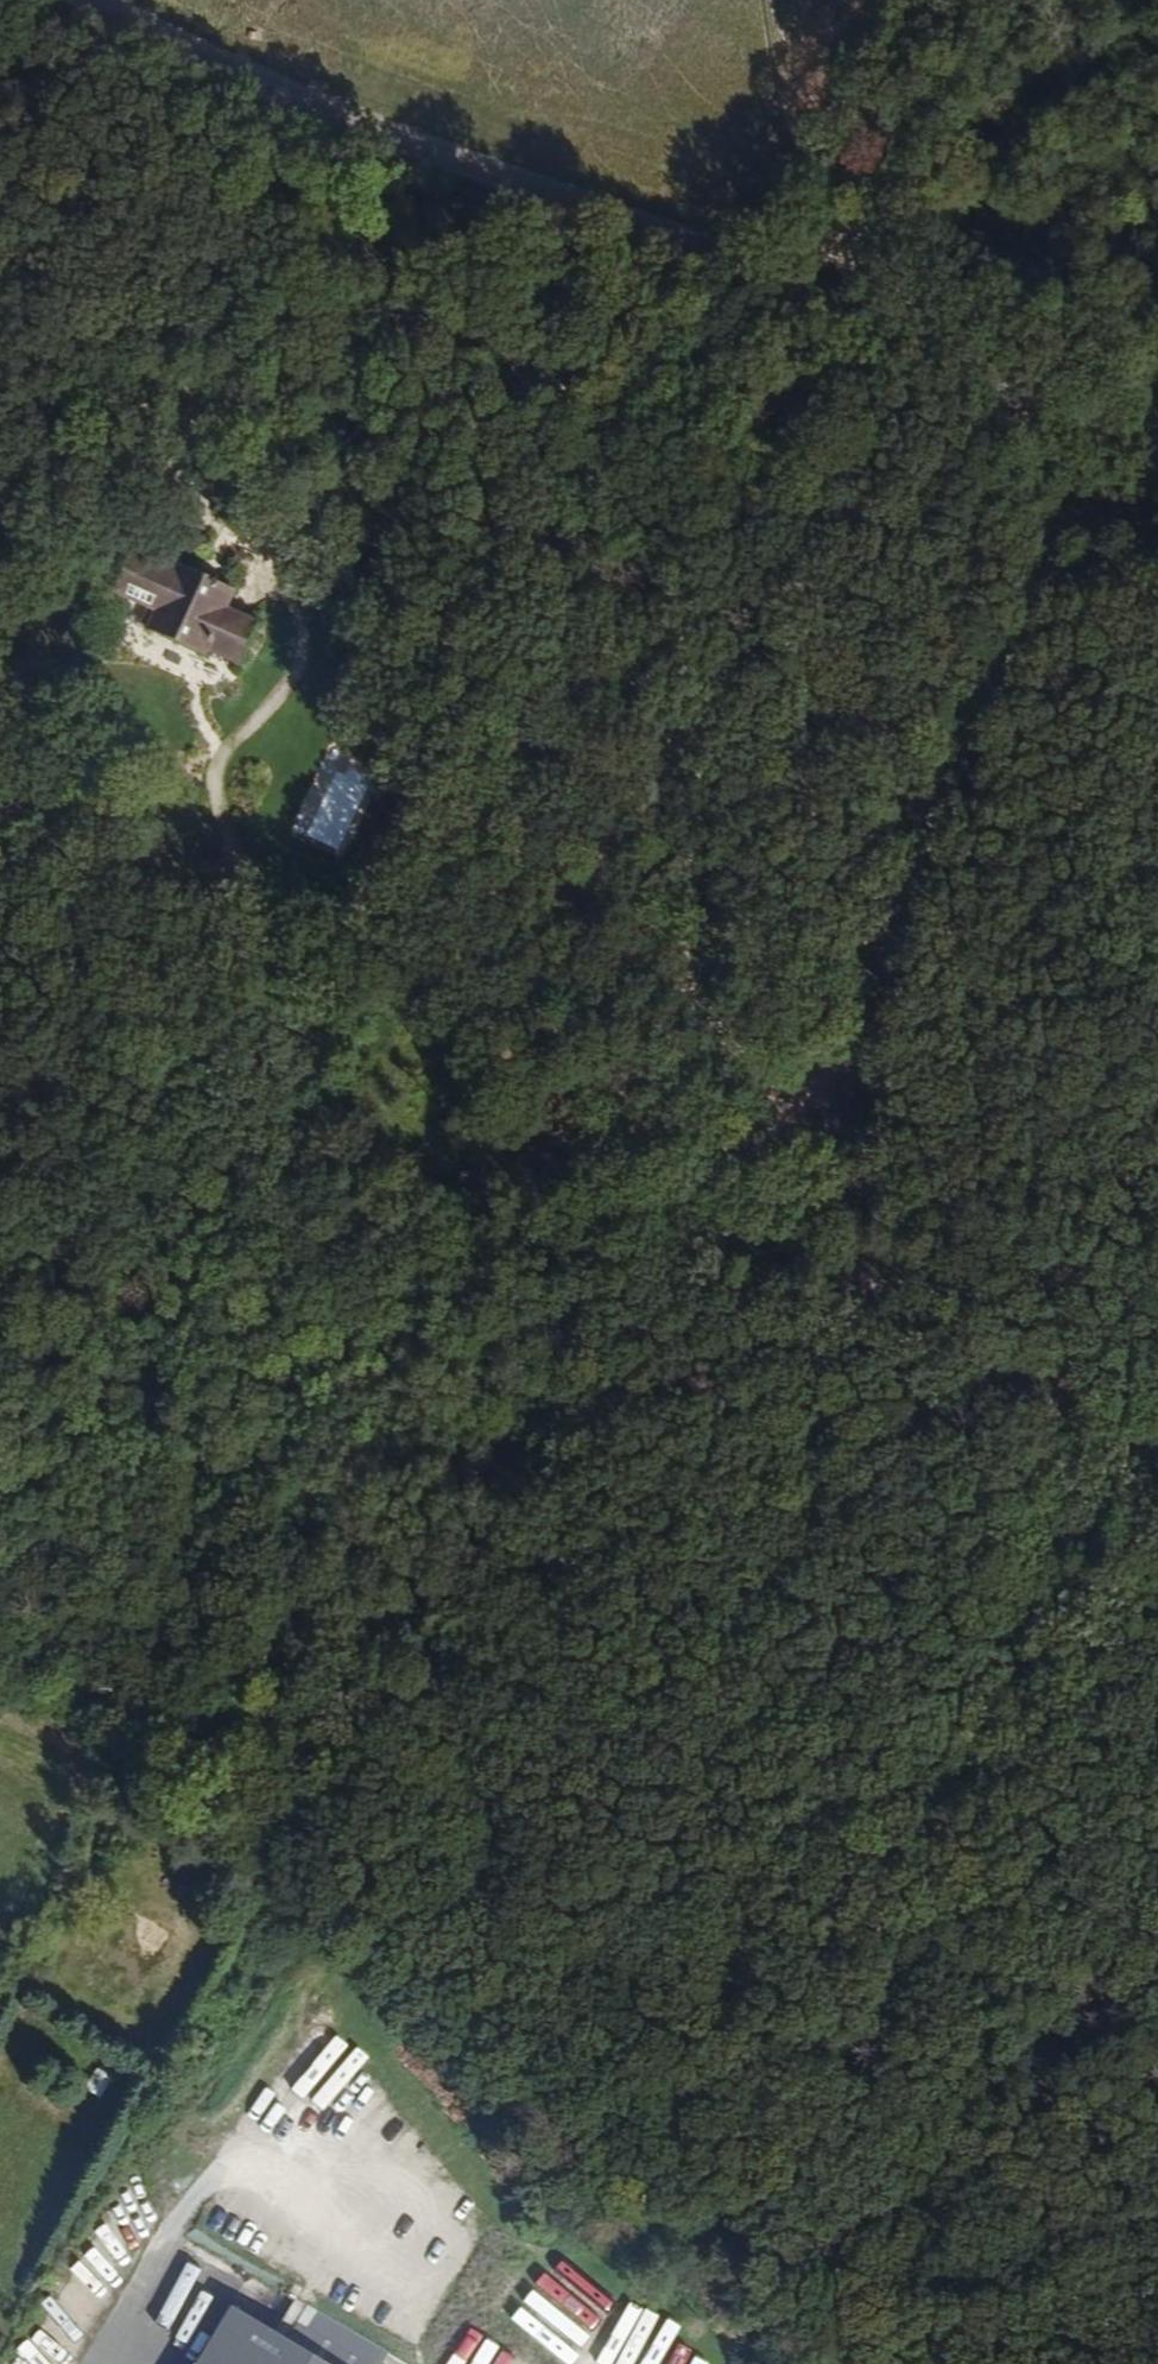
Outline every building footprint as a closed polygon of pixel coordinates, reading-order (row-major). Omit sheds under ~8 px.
[(250,625),(220,608),(225,600),(172,568),(165,579),(122,553),(100,595),(145,620),(136,636),(187,668),(195,656),(222,674),(250,625)] [(355,824),(369,835),(387,804),(373,794),(355,824)] [(100,2096),(112,2076),(97,2067),(85,2088),(100,2096)] [(257,2100),(274,2110),(285,2091),(268,2081),(257,2100)] [(229,2257),(182,2234),(148,2303),(195,2326),(229,2257)]
